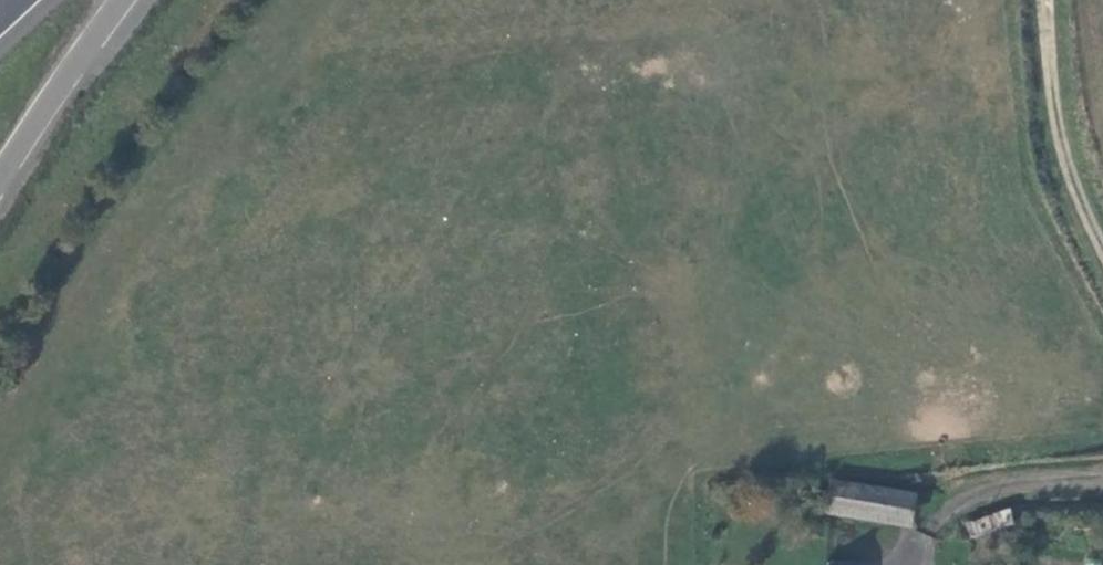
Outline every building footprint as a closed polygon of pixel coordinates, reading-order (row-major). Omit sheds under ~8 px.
[(902,505),(821,491),(816,524),(896,538),(902,505)]
